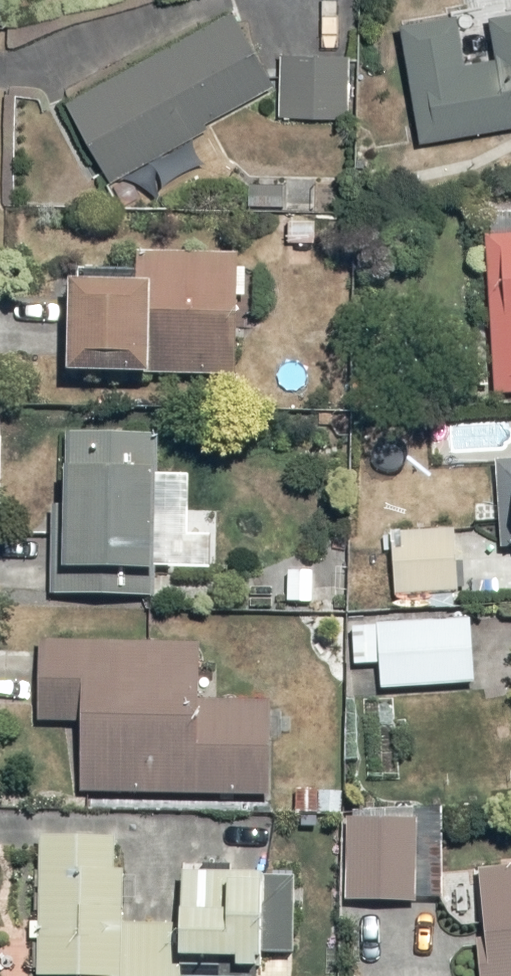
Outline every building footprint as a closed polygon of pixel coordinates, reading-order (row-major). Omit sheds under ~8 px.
[(240,10),(76,99),(115,171),(279,82),(240,10)] [(412,31),(428,142),(510,130),(510,15),(498,17),(504,57),(480,60),(474,21),(412,31)] [(356,52),(286,53),(287,119),(357,117),(356,52)] [(500,201),(502,396),(510,395),(510,201),(500,201)] [(158,280),(81,280),(81,373),(248,373),(248,390),(293,390),(293,319),(251,319),(251,299),(255,299),(255,254),(158,254),(158,280)] [(153,597),(153,572),(220,573),(221,472),(150,470),(151,433),(103,432),(102,467),(59,466),(56,595),(153,597)] [(502,462),(503,500),(485,501),(486,526),(502,525),(502,555),(510,555),(510,462),(502,462)] [(459,528),(398,531),(401,605),(462,603),(459,528)] [(485,687),(481,613),(358,619),(361,671),(387,669),(389,692),(485,687)] [(210,644),(51,640),(49,725),(89,726),(88,790),(281,795),(284,705),(208,703),(210,644)] [(422,899),(423,815),(351,814),(350,898),(422,899)] [(49,837),(48,918),(36,918),(35,942),(47,943),(46,975),(128,975),(130,874),(122,873),(122,838),(49,837)] [(490,872),(496,943),(485,944),(488,975),(510,975),(510,870),(490,872)] [(280,872),(185,871),(185,916),(193,916),(193,958),(250,958),(250,964),(279,965),(280,872)]
